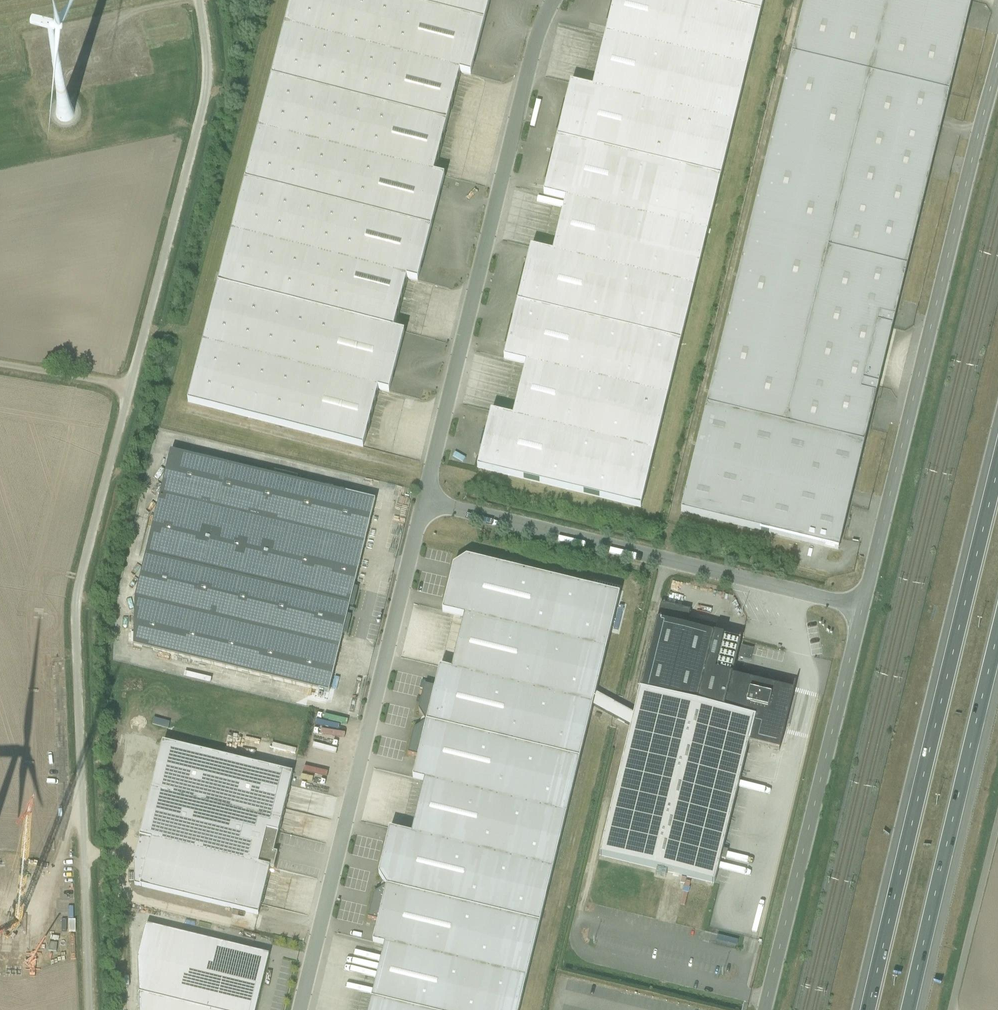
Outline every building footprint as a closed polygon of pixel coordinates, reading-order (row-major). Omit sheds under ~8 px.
[(186,401),(361,447),(377,389),(385,393),(401,335),(390,332),(404,279),(415,282),(442,180),(430,177),(458,69),(469,72),(488,0),(290,0),(186,401)] [(640,509),(764,0),(615,0),(592,93),(570,87),(543,196),(567,202),(553,258),(530,253),(503,362),(525,367),(512,423),(490,417),(477,469),(640,509)] [(705,409),(863,447),(972,0),(804,0),(705,409)] [(132,642),(326,688),(372,501),(170,451),(134,599),(132,642)] [(425,723),(578,762),(618,596),(465,559),(452,567),(442,612),(462,617),(450,671),(439,668),(434,690),(423,688),(418,711),(421,717),(425,723)] [(746,638),(663,617),(603,857),(717,886),(753,744),(784,751),(799,691),(736,676),(746,638)] [(577,763),(425,726),(418,729),(411,732),(407,754),(416,757),(411,777),(424,780),(411,835),(388,829),(378,875),(386,890),(372,896),(368,919),(377,921),(372,941),(383,944),(367,1009),(518,1009),(577,763)] [(135,861),(134,886),(258,914),(292,776),(162,744),(134,860),(135,861)] [(757,842),(758,837),(736,833),(735,839),(757,842)] [(689,890),(685,907),(691,909),(695,891),(689,890)] [(53,946),(53,956),(62,956),(62,946),(53,946)] [(143,1009),(198,1009),(142,996),(143,1009)]
